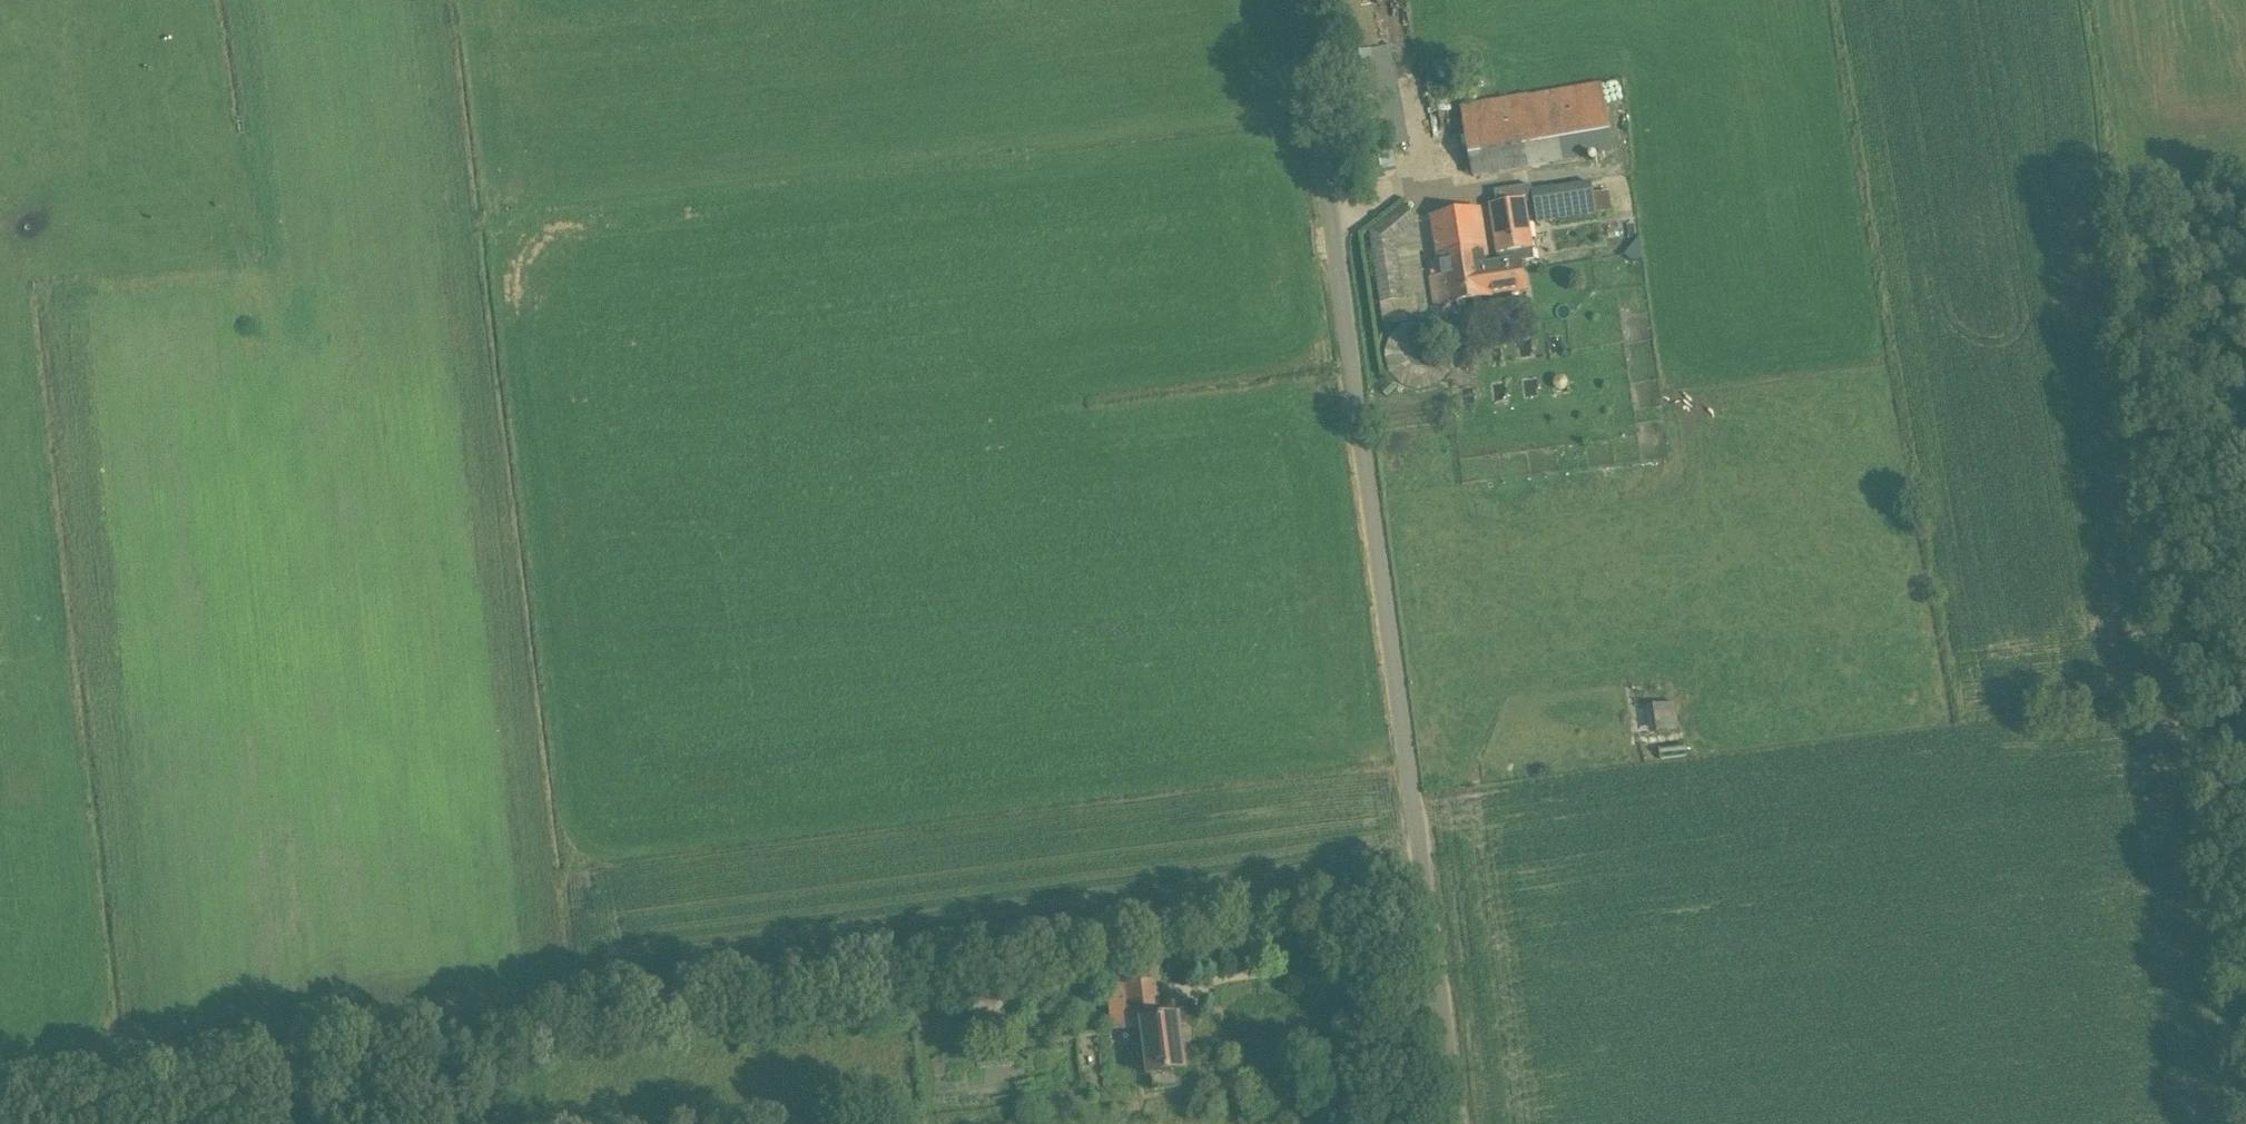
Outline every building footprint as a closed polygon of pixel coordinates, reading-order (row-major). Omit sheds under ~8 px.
[(1374,53),(1347,58),(1369,175),(1395,170),(1391,148),(1374,53)] [(1614,153),(1603,84),(1530,96),(1530,94),(1462,104),(1473,176),(1593,157),(1593,156),(1614,153)] [(1595,200),(1592,183),(1532,192),(1537,224),(1611,212),(1609,198),(1595,200)] [(1526,291),(1521,262),(1535,260),(1525,200),(1490,206),(1499,264),(1491,265),(1482,209),(1431,217),(1441,277),(1437,278),(1441,304),(1526,291)] [(1390,338),(1385,356),(1389,373),(1404,387),(1419,391),(1437,386),(1449,374),(1456,362),(1455,348),(1451,341),(1421,346),(1421,324),(1420,322),(1403,326),(1390,338)] [(1650,735),(1679,731),(1675,704),(1647,708),(1650,735)] [(1661,761),(1687,758),(1686,747),(1660,750),(1661,761)] [(1158,1020),(1153,983),(1122,987),(1127,1025),(1138,1024),(1145,1077),(1150,1076),(1152,1092),(1179,1088),(1177,1073),(1181,1072),(1174,1018),(1158,1020)] [(973,1022),(1003,1018),(1000,991),(969,997),(973,1022)]
